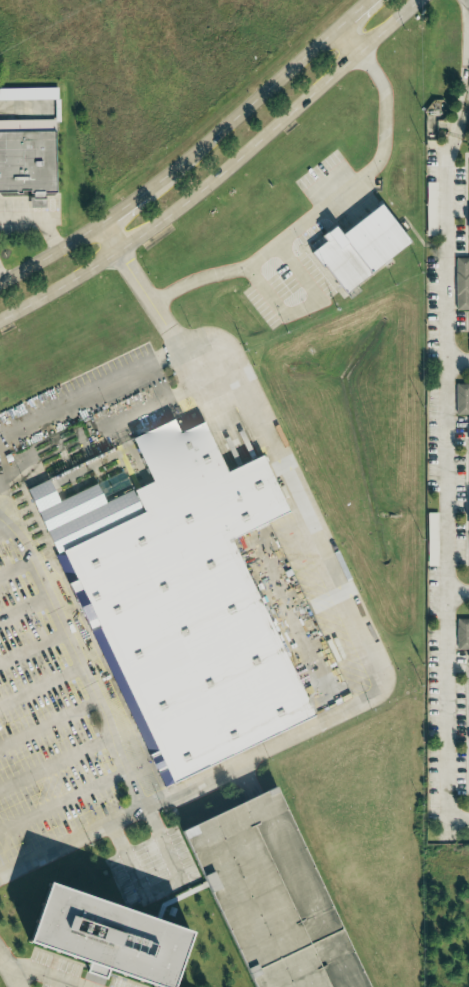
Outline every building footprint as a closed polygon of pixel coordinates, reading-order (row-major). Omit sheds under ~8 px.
[(0,88),(0,100),(55,99),(55,87),(0,88)] [(58,192),(0,193),(0,132),(56,130),(58,192)] [(400,241),(370,204),(333,233),(325,225),(313,235),(318,240),(306,250),(340,293),(400,241)] [(453,258),(454,310),(468,310),(468,279),(468,258),(453,258)] [(454,384),(455,415),(468,415),(468,384),(454,384)] [(163,786),(317,714),(234,538),(291,511),(264,455),(226,473),(203,424),(179,435),(173,422),(137,439),(158,483),(138,492),(147,511),(54,555),(163,786)] [(468,650),(468,619),(455,619),(455,650),(468,650)] [(276,786),(371,986),(256,986),(182,830),(252,797),(276,786)] [(191,931),(172,986),(159,986),(28,942),(49,882),(191,931)]
